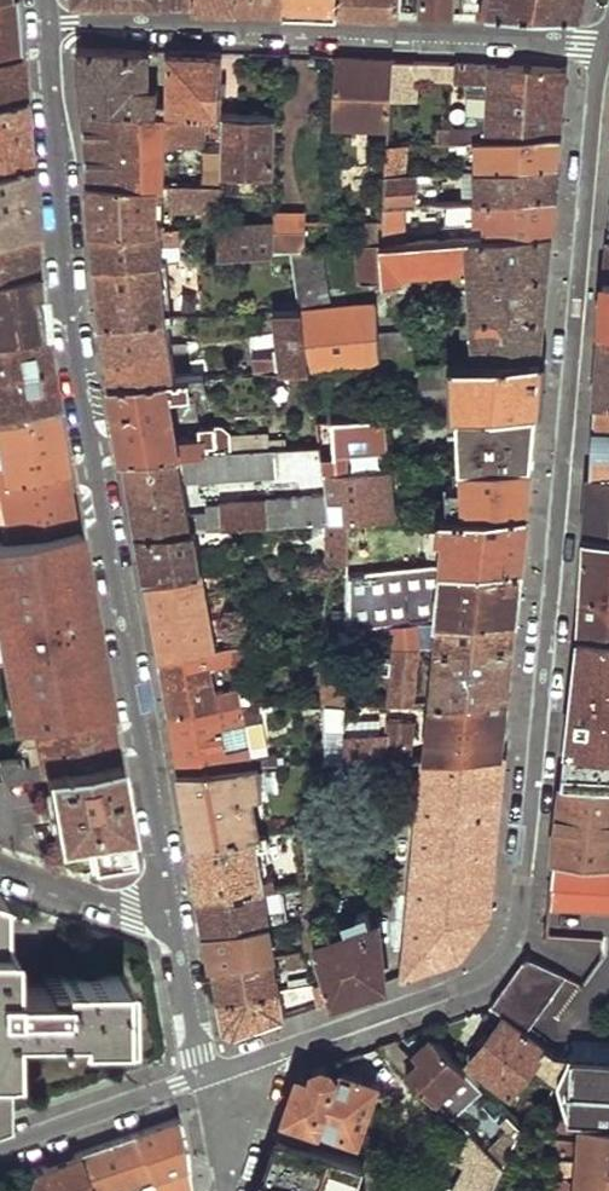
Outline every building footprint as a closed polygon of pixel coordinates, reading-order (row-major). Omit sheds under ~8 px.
[(17,51),(14,18),(13,0),(0,0),(0,54),(17,51)] [(284,7),(309,8),(339,9),(339,0),(284,0),(284,7)] [(339,9),(371,10),(402,11),(402,0),(339,0),(339,9)] [(423,12),(435,12),(454,13),(455,0),(423,0),(423,12)] [(489,4),(480,3),(479,14),(581,18),(585,0),(489,0),(489,4)] [(81,77),(83,107),(140,110),(144,50),(79,47),(81,77)] [(169,50),(166,103),(161,103),(161,109),(205,112),(222,113),(224,53),(198,52),(169,50)] [(20,92),(18,72),(17,51),(0,54),(0,96),(20,92)] [(336,59),(334,126),(388,129),(390,102),(392,62),(363,60),(336,59)] [(392,62),(390,102),(410,103),(413,62),(392,62)] [(458,64),(458,84),(472,83),(472,95),(489,96),(488,131),(460,132),(460,142),(484,141),(562,136),(564,105),(567,70),(458,64)] [(23,126),(20,92),(0,96),(0,164),(25,159),(23,126)] [(86,143),(88,180),(155,182),(161,181),(163,140),(204,141),(205,112),(161,109),(140,110),(83,107),(86,143)] [(222,113),(219,172),(276,173),(278,116),(222,113)] [(484,141),(485,170),(560,165),(561,152),(562,136),(484,141)] [(387,147),(385,177),(412,175),(414,145),(387,147)] [(31,223),(28,191),(25,159),(0,164),(0,229),(31,223)] [(476,171),(473,205),(558,198),(559,183),(560,165),(485,170),(476,171)] [(385,177),(383,211),(413,209),(416,175),(412,175),(385,177)] [(90,204),(92,229),(156,226),(155,182),(88,180),(90,204)] [(171,182),(170,203),(209,205),(208,223),(218,223),(219,184),(171,182)] [(446,206),(448,225),(491,223),(492,238),(553,233),(556,214),(558,198),(473,205),(446,206)] [(274,221),(272,252),(293,251),(303,251),(304,204),(274,202),(274,221)] [(218,223),(217,256),(272,252),(274,221),(218,223)] [(3,268),(34,263),(32,243),(31,223),(0,229),(0,269),(3,268)] [(93,246),(95,263),(158,259),(156,226),(92,229),(93,246)] [(356,228),(358,247),(380,245),(382,228),(356,228)] [(358,247),(360,283),(403,280),(403,267),(466,263),(472,361),(543,356),(548,298),(553,233),(492,238),(380,245),(358,247)] [(301,308),(309,370),(381,366),(414,364),(411,328),(379,329),(376,302),(331,305),(325,248),(303,251),(293,251),(301,308)] [(97,294),(100,325),(166,318),(158,259),(95,263),(97,294)] [(34,263),(3,268),(4,282),(14,282),(24,293),(7,298),(13,336),(40,331),(37,297),(34,263)] [(0,269),(0,338),(13,336),(7,298),(24,293),(14,282),(4,282),(3,268),(0,269)] [(274,311),(280,372),(309,370),(301,308),(274,311)] [(105,354),(110,383),(175,379),(166,318),(100,325),(105,354)] [(596,402),(608,402),(608,329),(602,328),(599,366),(596,402)] [(52,405),(46,368),(40,331),(13,336),(0,338),(0,413),(52,405)] [(274,336),(249,339),(253,369),(278,366),(274,336)] [(457,361),(458,413),(538,408),(540,380),(543,356),(472,361),(457,361)] [(309,370),(316,421),(384,417),(381,366),(309,370)] [(117,421),(123,459),(236,453),(234,429),(224,424),(200,425),(201,436),(176,437),(169,394),(205,392),(204,378),(175,379),(110,383),(117,421)] [(591,475),(608,476),(608,402),(596,402),(593,445),(591,475)] [(62,465),(57,435),(52,405),(0,413),(0,476),(62,465)] [(458,413),(460,467),(533,462),(536,433),(538,408),(458,413)] [(316,421),(318,438),(334,437),(336,459),(321,460),(323,474),(388,471),(384,417),(316,421)] [(129,496),(136,533),(190,530),(183,483),(310,475),(312,496),(221,501),(222,527),(324,521),(330,521),(327,500),(323,474),(321,460),(319,449),(236,453),(123,459),(129,496)] [(73,526),(68,495),(62,465),(0,476),(0,502),(3,518),(0,519),(0,538),(73,526)] [(323,474),(327,500),(342,498),(344,520),(363,519),(390,517),(388,471),(323,474)] [(591,475),(588,508),(587,535),(608,537),(608,476),(591,475)] [(447,485),(450,514),(529,509),(530,495),(531,481),(447,485)] [(445,514),(440,567),(523,563),(526,539),(529,509),(450,514),(445,514)] [(344,520),(343,564),(343,568),(362,568),(363,519),(344,520)] [(324,521),(323,565),(343,564),(344,520),(330,521),(324,521)] [(73,526),(0,538),(0,671),(10,723),(29,720),(105,706),(89,616),(73,526)] [(140,557),(144,581),(200,572),(195,529),(190,530),(136,533),(140,557)] [(579,632),(608,634),(608,537),(587,535),(583,580),(579,632)] [(440,567),(435,618),(518,615),(521,590),(523,563),(440,567)] [(151,621),(158,661),(213,651),(200,572),(144,581),(151,621)] [(343,578),(343,624),(363,622),(363,577),(343,578)] [(435,618),(433,644),(515,642),(516,630),(518,615),(435,618)] [(572,702),(608,705),(608,634),(579,632),(575,670),(572,702)] [(433,644),(428,701),(509,696),(512,672),(515,642),(433,644)] [(393,645),(387,703),(412,702),(417,645),(393,645)] [(163,689),(168,718),(236,705),(234,687),(211,690),(207,669),(230,664),(228,649),(213,651),(158,661),(163,689)] [(340,697),(341,670),(323,669),(322,696),(340,697)] [(428,701),(422,756),(504,752),(506,726),(509,696),(428,701)] [(172,745),(177,772),(259,767),(273,766),(271,753),(245,754),(244,745),(224,746),(220,724),(238,720),(236,705),(168,718),(172,745)] [(44,773),(114,760),(109,733),(105,706),(29,720),(36,762),(19,766),(17,756),(0,760),(0,781),(44,773)] [(342,734),(341,761),(406,757),(410,720),(385,721),(383,733),(342,734)] [(422,756),(401,976),(442,962),(458,957),(487,912),(504,752),(422,756)] [(44,773),(56,841),(87,837),(91,868),(132,861),(123,810),(114,760),(44,773)] [(183,808),(189,843),(250,836),(244,796),(262,793),(259,767),(177,772),(183,808)] [(553,860),(608,863),(608,784),(562,781),(557,825),(553,860)] [(294,829),(300,885),(317,883),(313,832),(312,827),(294,829)] [(194,872),(199,902),(276,889),(273,876),(260,877),(255,847),(267,846),(265,833),(250,836),(189,843),(194,872)] [(553,860),(548,905),(608,909),(608,863),(553,860)] [(202,918),(204,934),(268,924),(266,906),(287,903),(285,887),(276,889),(199,902),(202,918)] [(304,919),(307,948),(322,945),(319,916),(304,919)] [(322,945),(326,980),(329,1001),(357,991),(382,983),(376,923),(322,945)] [(207,950),(210,966),(273,954),(268,924),(204,934),(207,950)] [(0,1117),(2,1069),(8,1069),(8,1030),(49,1030),(49,1037),(123,1035),(122,976),(53,977),(52,986),(8,987),(6,943),(0,942),(0,1117)] [(304,948),(310,983),(326,980),(322,945),(307,948),(304,948)] [(213,983),(216,1000),(279,988),(273,954),(210,966),(213,983)] [(527,955),(489,1009),(502,1017),(523,1033),(565,978),(527,955)] [(216,1000),(221,1027),(227,1031),(235,1034),(261,1025),(329,1001),(326,980),(310,983),(279,988),(216,1000)] [(502,1017),(467,1063),(508,1095),(534,1061),(557,1078),(569,1061),(558,1059),(523,1033),(502,1017)] [(380,1046),(436,1101),(464,1072),(432,1037),(418,1050),(424,1056),(418,1063),(397,1041),(380,1046)] [(557,1078),(574,1118),(584,1119),(608,1121),(608,1060),(570,1058),(569,1061),(557,1078)] [(290,1106),(281,1131),(334,1150),(340,1134),(359,1141),(378,1085),(325,1066),(314,1070),(301,1076),(290,1106)] [(150,1175),(155,1190),(173,1190),(191,1188),(187,1162),(179,1115),(136,1130),(150,1175)] [(577,1190),(608,1190),(608,1121),(584,1119),(577,1190)] [(89,1190),(117,1190),(120,1190),(127,1190),(136,1187),(138,1178),(150,1175),(136,1130),(77,1150),(89,1190)] [(281,1131),(261,1190),(355,1190),(365,1162),(334,1150),(281,1131)] [(22,1190),(89,1190),(77,1150),(48,1160),(31,1166),(22,1190)] [(470,1190),(490,1190),(504,1165),(489,1151),(470,1190)]
